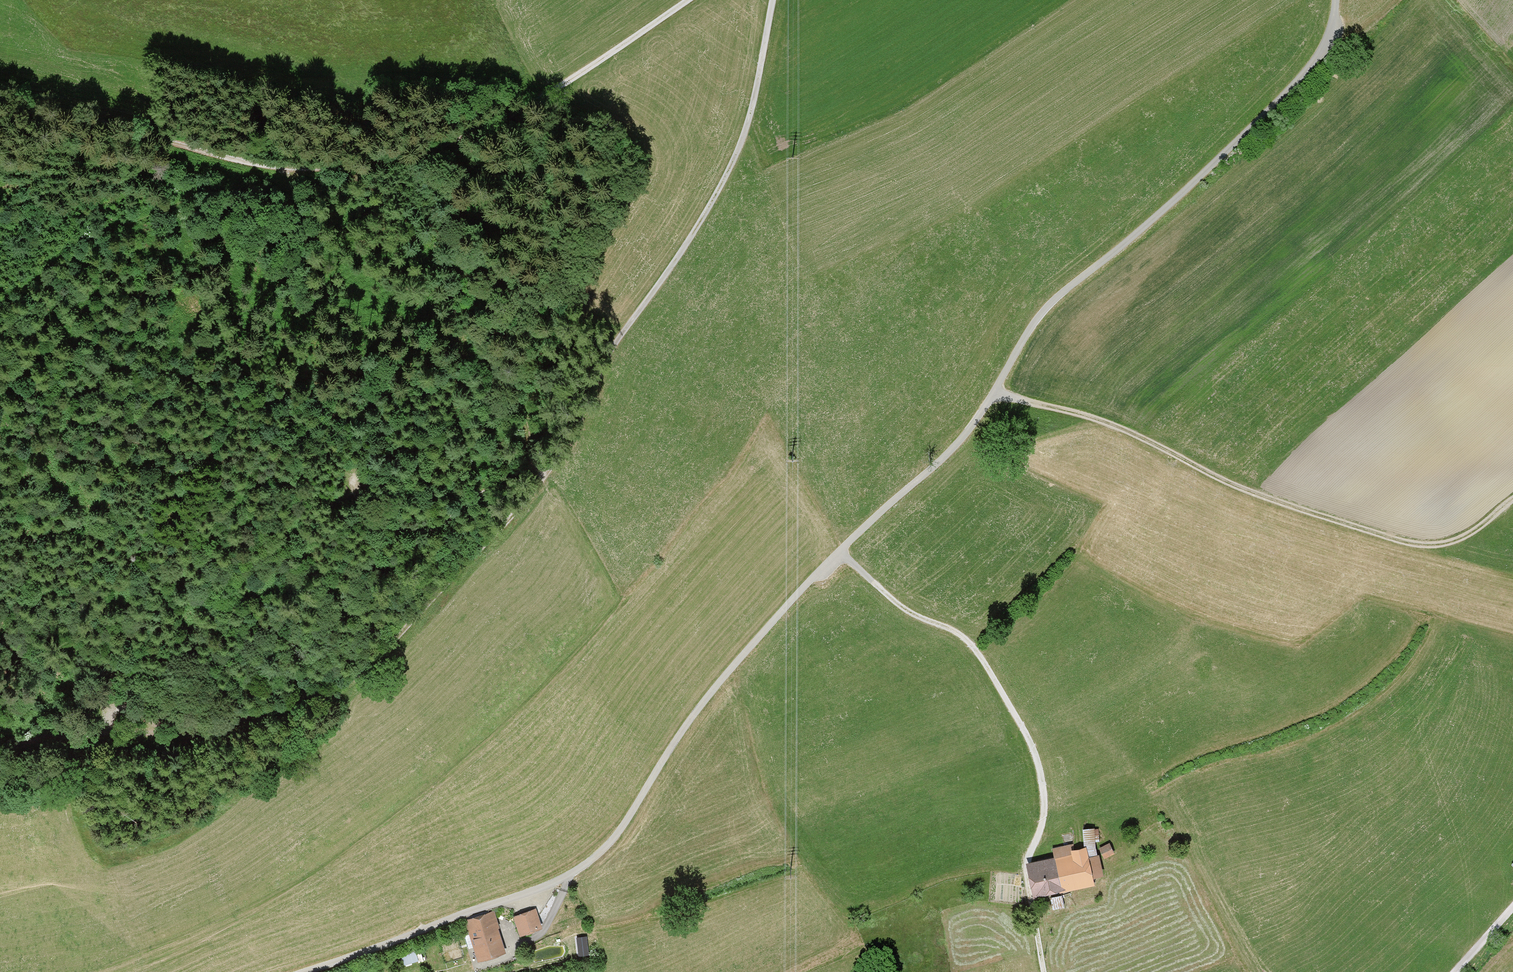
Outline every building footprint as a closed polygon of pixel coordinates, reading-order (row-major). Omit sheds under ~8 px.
[(152,690),(142,686),(137,700),(146,704),(152,690)] [(1083,825),(1084,837),(1099,837),(1098,825),(1083,825)] [(1104,855),(1115,851),(1113,844),(1102,848),(1104,855)] [(1034,898),(1096,884),(1087,846),(1072,849),(1071,845),(1053,849),(1055,857),(1028,863),(1026,863),(1031,886),(1034,898)] [(513,918),(521,938),(541,929),(533,909),(513,918)] [(465,923),(477,963),(503,954),(491,915),(465,923)] [(403,953),(406,961),(419,957),(416,949),(403,953)]
